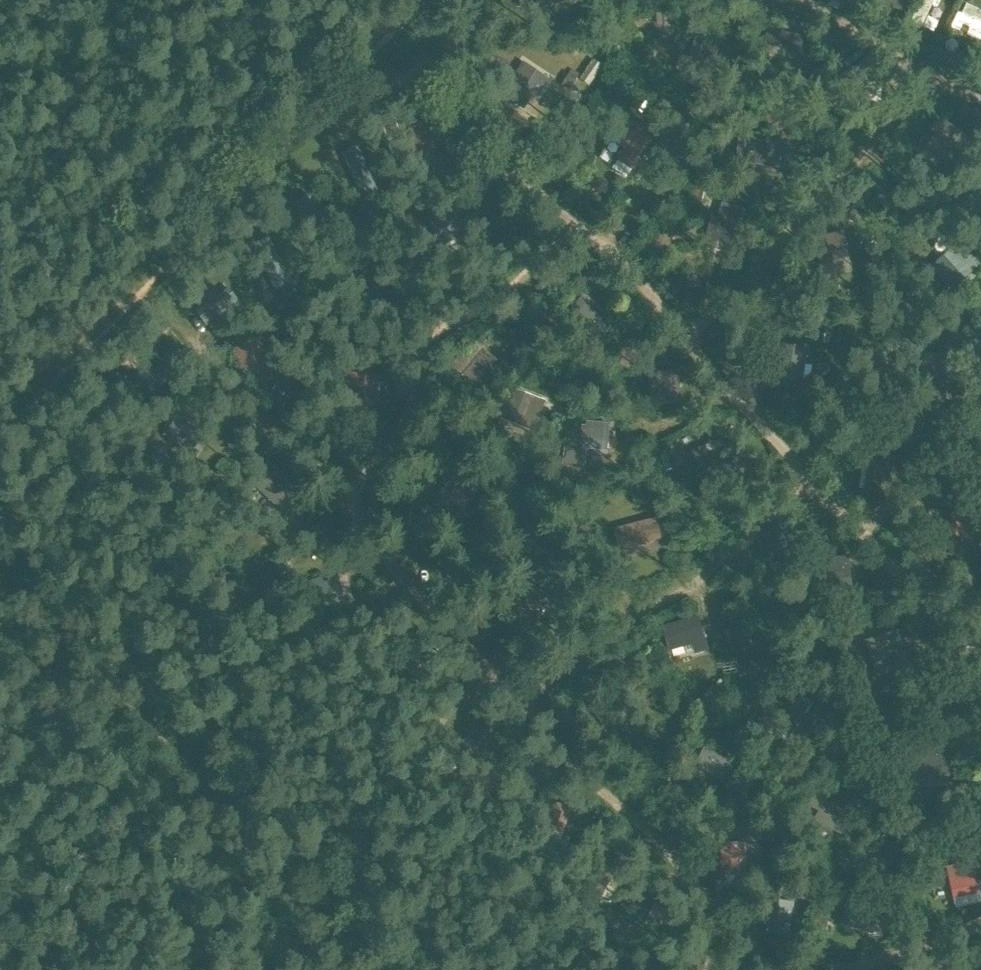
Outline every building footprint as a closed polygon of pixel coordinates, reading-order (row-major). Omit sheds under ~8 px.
[(921,28),(935,0),(919,0),(908,21),(921,28)] [(963,4),(956,18),(980,31),(980,14),(963,4)] [(668,11),(655,12),(656,26),(669,26),(668,11)] [(765,26),(762,44),(798,52),(801,34),(765,26)] [(691,59),(713,66),(719,45),(697,38),(691,59)] [(928,58),(930,49),(919,46),(917,55),(928,58)] [(928,63),(934,66),(939,57),(932,54),(928,63)] [(943,70),(947,61),(939,57),(934,66),(943,70)] [(522,63),(511,85),(525,92),(523,94),(536,100),(551,70),(534,62),(532,68),(522,63)] [(778,72),(769,64),(758,75),(766,83),(778,72)] [(569,74),(562,84),(569,89),(575,78),(569,74)] [(830,94),(820,100),(826,109),(836,103),(830,94)] [(581,109),(571,102),(566,110),(576,117),(581,109)] [(935,125),(939,128),(928,146),(945,156),(960,131),(939,118),(935,125)] [(652,161),(660,150),(638,135),(641,132),(631,125),(618,143),(628,150),(621,159),(635,169),(644,156),(652,161)] [(757,141),(754,161),(783,165),(786,145),(757,141)] [(363,201),(381,193),(359,143),(341,151),(363,201)] [(313,239),(328,232),(309,189),(294,195),(313,239)] [(468,220),(476,215),(471,205),(431,225),(441,246),(473,231),(468,220)] [(863,216),(853,210),(848,218),(859,224),(863,216)] [(735,245),(741,219),(720,213),(718,220),(712,218),(707,234),(727,239),(726,243),(735,245)] [(254,239),(276,288),(291,281),(270,232),(254,239)] [(821,264),(830,262),(849,257),(842,234),(814,241),(821,264)] [(954,285),(973,259),(950,242),(931,268),(954,285)] [(196,308),(207,324),(238,302),(226,286),(196,308)] [(583,337),(600,319),(591,310),(588,313),(576,302),(568,311),(578,321),(572,327),(583,337)] [(271,363),(266,366),(259,350),(264,348),(259,336),(233,347),(247,377),(252,375),(257,386),(277,377),(271,363)] [(780,355),(776,379),(800,383),(800,382),(808,384),(811,366),(803,364),(805,349),(777,344),(775,354),(780,355)] [(631,362),(635,353),(624,348),(620,357),(631,362)] [(486,373),(495,361),(486,353),(475,367),(472,365),(463,377),(481,391),(492,377),(486,373)] [(511,366),(504,361),(497,370),(505,375),(511,366)] [(673,372),(651,373),(652,393),(653,393),(654,403),(680,401),(680,387),(674,388),(673,372)] [(508,413),(534,424),(546,395),(519,384),(508,413)] [(180,414),(166,435),(190,452),(202,436),(184,424),(187,419),(180,414)] [(582,427),(580,442),(594,443),(594,440),(606,440),(607,424),(595,423),(595,428),(582,427)] [(703,483),(724,475),(722,471),(732,468),(725,447),(695,458),(703,483)] [(669,467),(665,455),(657,457),(660,470),(669,467)] [(279,478),(282,474),(267,460),(250,479),(280,507),(294,493),(279,478)] [(951,515),(948,531),(977,537),(980,521),(951,515)] [(651,528),(614,534),(618,554),(654,548),(651,528)] [(813,579),(849,575),(846,551),(810,556),(813,579)] [(590,571),(592,581),(605,578),(602,568),(590,571)] [(316,584),(315,580),(295,585),(301,609),(342,599),(337,579),(316,584)] [(852,621),(874,614),(871,606),(850,613),(852,621)] [(733,628),(724,630),(726,643),(735,641),(733,628)] [(654,660),(690,652),(685,629),(649,637),(654,660)] [(901,665),(894,642),(901,640),(898,632),(867,642),(878,675),(887,672),(887,670),(901,665)] [(806,734),(818,704),(796,695),(784,725),(806,734)] [(704,748),(694,767),(728,785),(738,766),(704,748)] [(537,846),(553,853),(573,807),(557,800),(537,846)] [(842,831),(850,817),(824,803),(817,817),(842,831)] [(721,881),(739,881),(739,865),(744,865),(745,842),(722,841),(721,881)] [(972,862),(948,867),(954,896),(978,891),(972,862)] [(879,906),(872,904),(868,895),(854,890),(845,917),(854,920),(853,924),(878,932),(882,920),(875,918),(879,906)] [(765,930),(782,933),(785,919),(790,919),(792,911),(769,907),(765,930)] [(737,957),(729,964),(734,969),(748,969),(737,957)]
